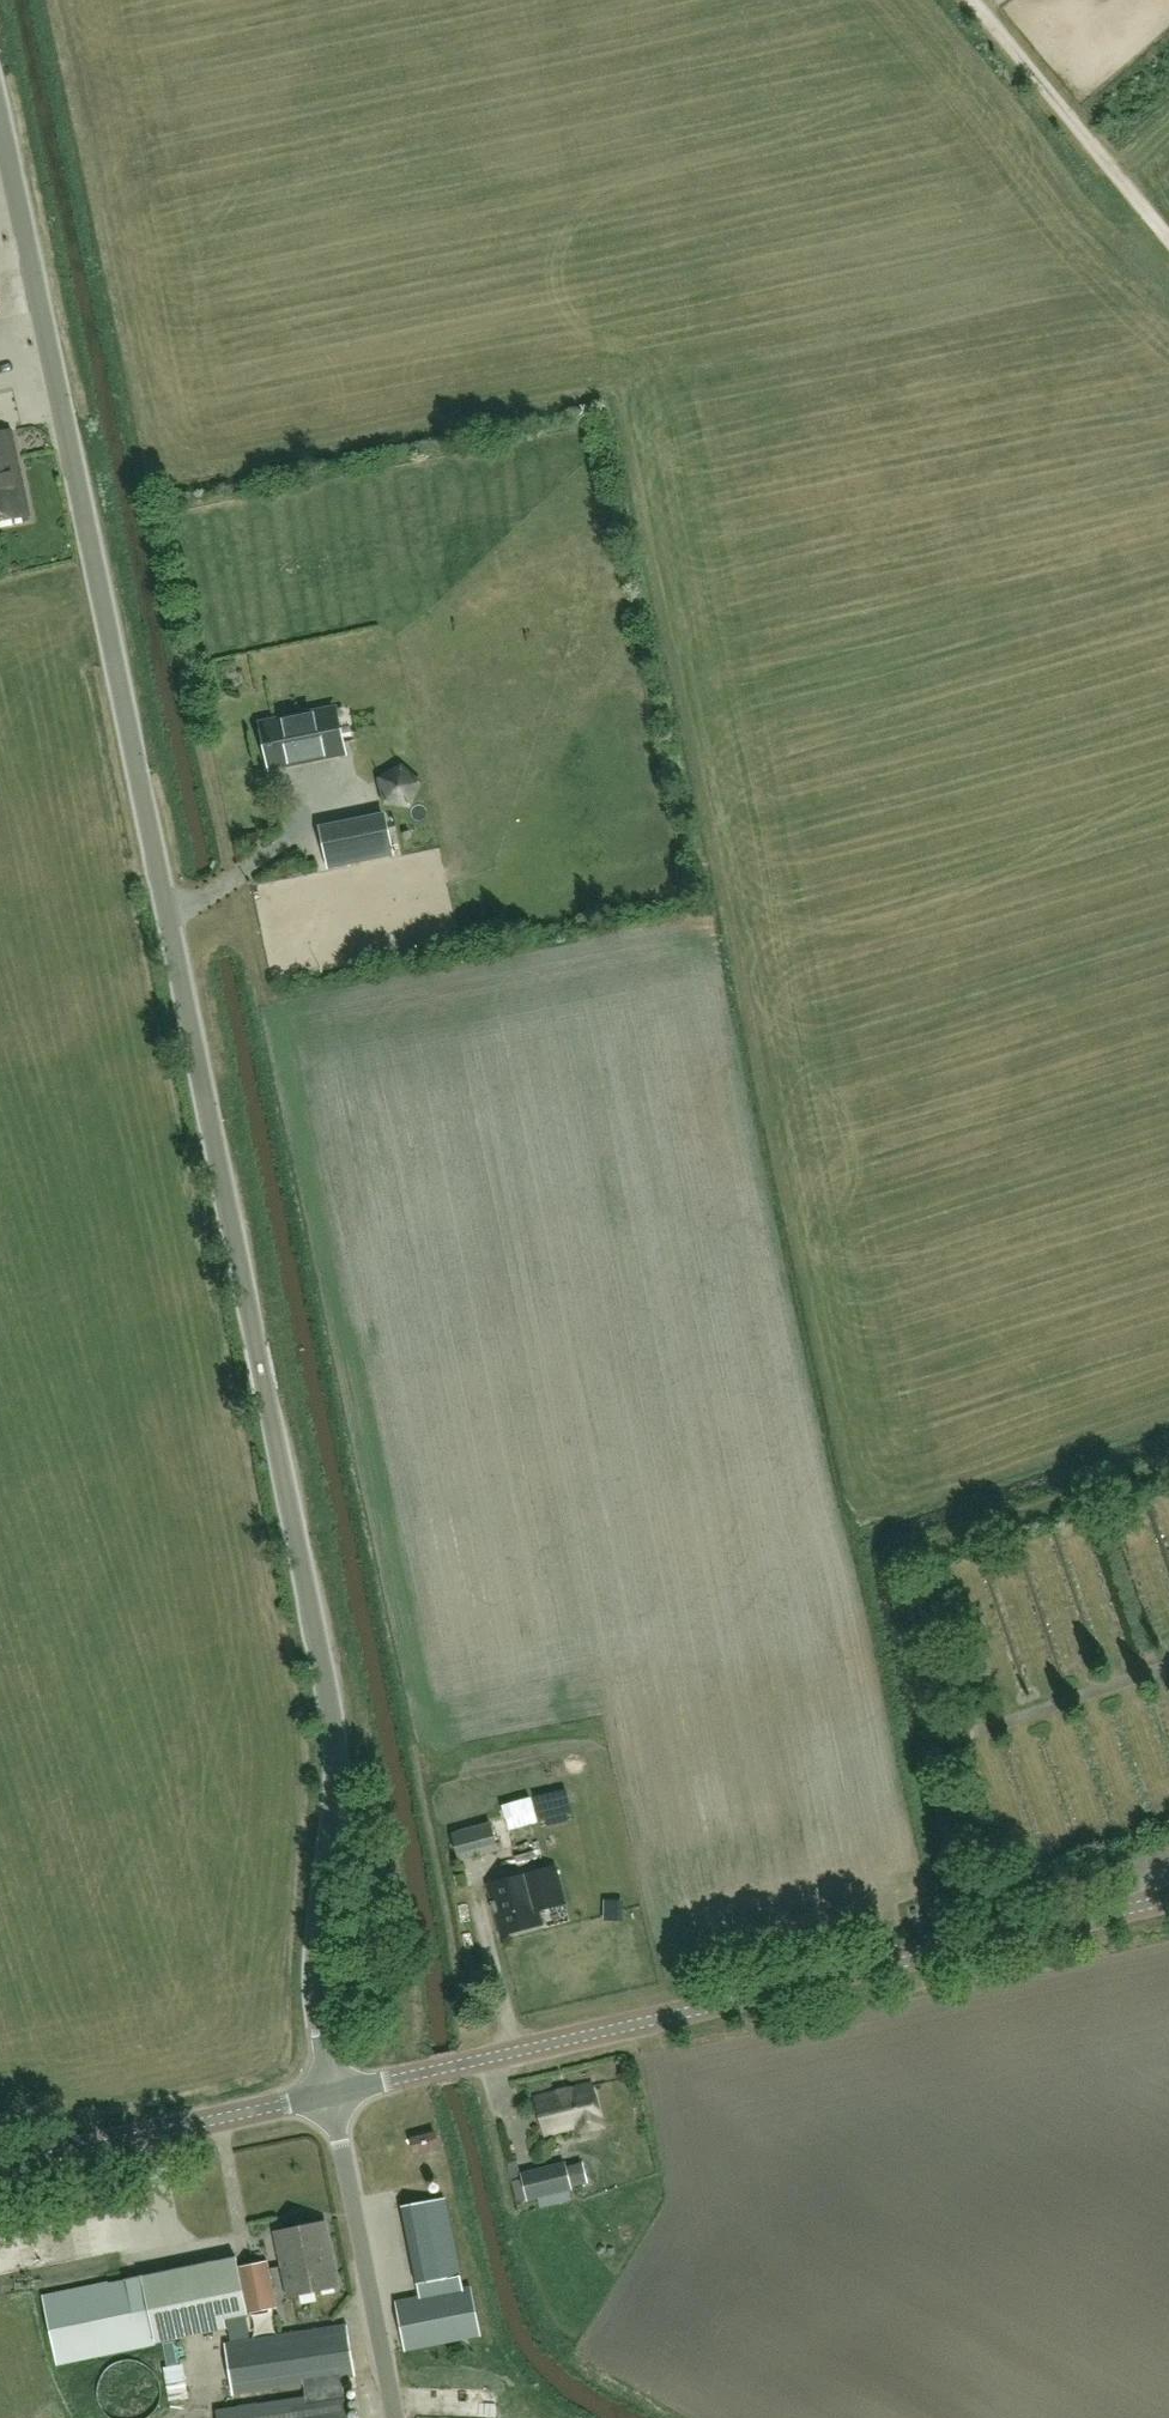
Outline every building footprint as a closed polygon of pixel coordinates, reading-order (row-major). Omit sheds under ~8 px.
[(29,516),(10,430),(0,432),(0,523),(29,516)] [(262,725),(271,769),(343,755),(334,710),(262,725)] [(391,855),(384,820),(321,832),(328,868),(391,855)] [(499,1851),(499,1850),(513,1846),(505,1820),(493,1823),(452,1833),(459,1863),(499,1851)] [(502,1936),(544,1924),(530,1873),(488,1885),(502,1936)] [(605,2129),(594,2085),(538,2099),(546,2136),(579,2128),(580,2134),(605,2129)] [(566,2162),(520,2174),(528,2202),(573,2190),(566,2162)] [(424,2285),(466,2277),(451,2199),(408,2207),(424,2285)] [(292,2295),(337,2285),(323,2222),(277,2232),(292,2295)] [(237,2257),(144,2277),(44,2298),(58,2364),(228,2328),(226,2318),(277,2307),(267,2260),(239,2266),(237,2257)] [(412,2349),(486,2334),(476,2286),(402,2302),(412,2349)] [(346,2325),(226,2344),(235,2400),(355,2381),(346,2325)] [(161,2392),(160,2385),(157,2378),(154,2372),(149,2367),(142,2363),(136,2361),(129,2360),(121,2361),(115,2363),(109,2367),(103,2372),(100,2378),(97,2385),(96,2392),(97,2399),(100,2406),(103,2412),(108,2417),(110,2417),(147,2417),(148,2417),(153,2412),(157,2406),(160,2399),(161,2392)] [(422,2391),(444,2392),(445,2381),(422,2380),(422,2391)] [(468,2406),(488,2405),(487,2382),(468,2382),(468,2406)] [(214,2417),(349,2417),(346,2398),(214,2417)]
